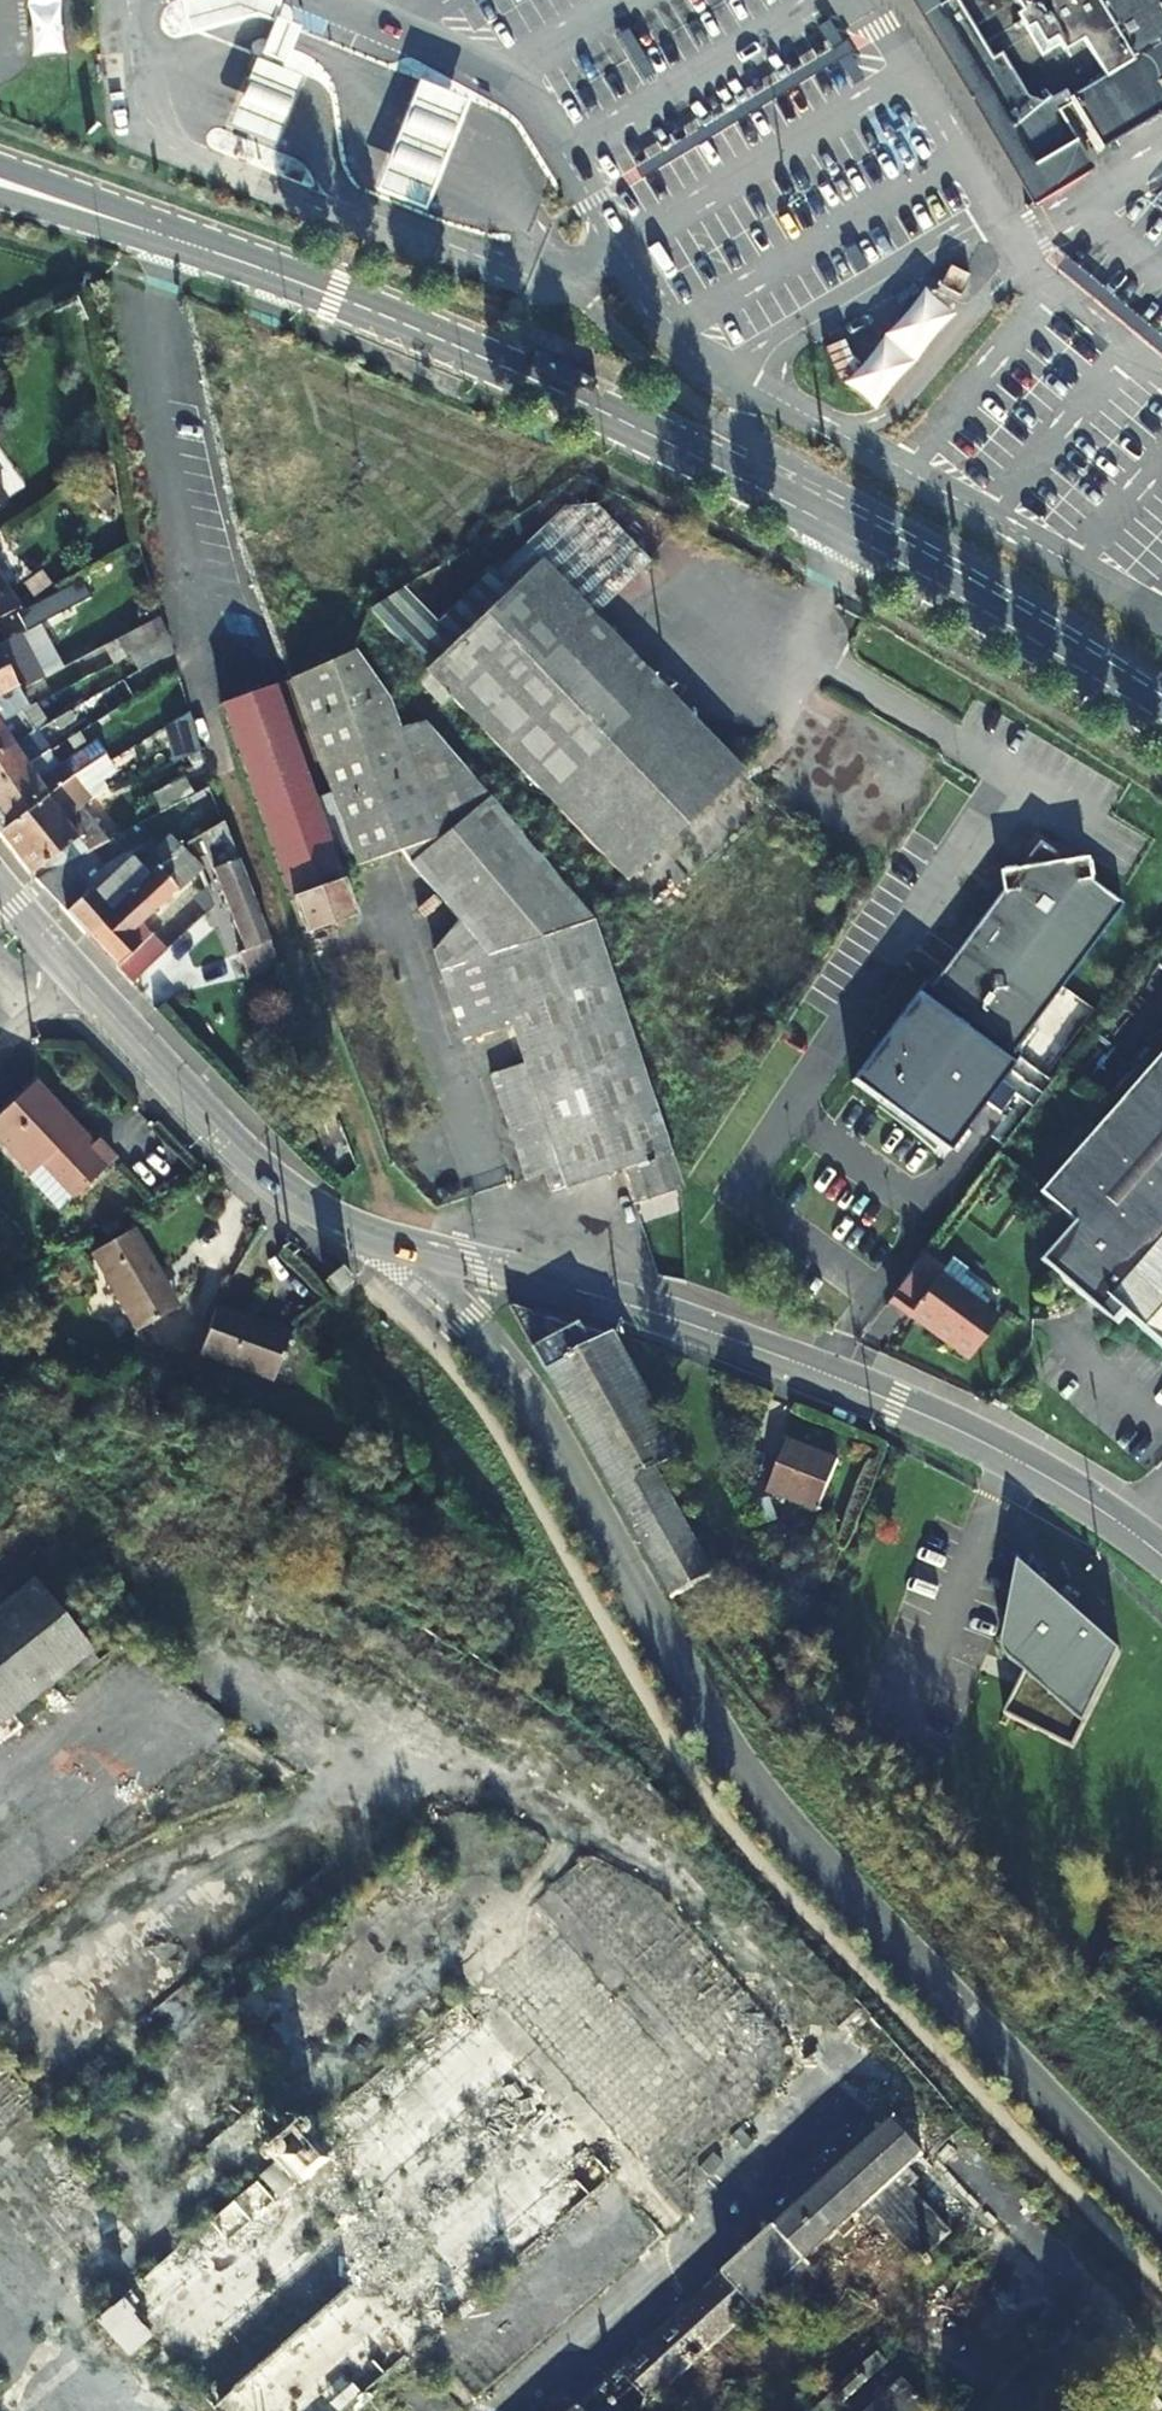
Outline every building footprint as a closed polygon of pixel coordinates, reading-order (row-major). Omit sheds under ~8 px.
[(30,59),(64,55),(59,0),(25,0),(30,59)] [(189,33),(256,15),(271,21),(272,18),(277,3),(269,0),(193,0),(182,3),(189,33)] [(932,9),(947,33),(942,36),(958,62),(963,60),(1030,172),(1074,145),(1053,109),(1066,102),(1096,153),(1114,142),(1118,147),(1126,142),(1123,137),(1161,114),(1161,0),(947,0),(932,9)] [(843,49),(825,19),(819,22),(814,25),(829,51),(635,166),(639,172),(642,178),(836,63),(850,86),(856,83),(861,80),(843,49)] [(270,35),(261,56),(284,65),(292,43),(298,29),(276,20),(270,35)] [(224,131),(274,151),(290,111),(304,76),(254,56),(239,94),(224,131)] [(394,137),(373,193),(423,214),(445,158),(467,101),(416,81),(394,137)] [(949,267),(939,287),(959,297),(969,277),(949,267)] [(401,597),(366,619),(417,671),(419,673),(445,699),(617,877),(627,887),(742,774),(592,622),(647,566),(592,510),(560,512),(495,578),(492,574),(435,631),(401,597)] [(15,607),(0,585),(0,615),(15,607)] [(67,588),(44,600),(50,615),(75,603),(67,588)] [(44,600),(14,615),(22,629),(42,619),(50,615),(44,600)] [(166,641),(159,620),(109,644),(119,663),(166,641)] [(39,680),(16,637),(0,645),(0,700),(0,699),(39,680)] [(400,859),(441,823),(418,755),(404,759),(398,702),(355,655),(352,656),(286,681),(353,868),(396,853),(400,859)] [(419,673),(411,682),(436,707),(445,699),(419,673)] [(290,899),(342,883),(273,685),(221,702),(290,899)] [(9,714),(0,699),(0,700),(0,719),(9,714)] [(23,738),(9,714),(0,719),(0,751),(23,738)] [(196,754),(200,753),(188,714),(158,731),(175,762),(196,754)] [(26,766),(18,752),(46,736),(49,736),(58,732),(52,722),(23,738),(0,751),(0,781),(26,766)] [(65,787),(107,756),(97,743),(35,781),(26,766),(0,781),(0,833),(65,787)] [(418,755),(441,823),(480,789),(442,747),(418,755)] [(148,793),(159,813),(192,796),(180,777),(148,793)] [(14,855),(66,817),(59,808),(71,797),(65,787),(0,833),(0,836),(14,855)] [(480,789),(441,823),(443,829),(444,832),(487,797),(480,789)] [(505,1008),(511,1027),(523,1066),(528,1081),(534,1100),(540,1117),(545,1134),(551,1152),(556,1168),(545,1173),(552,1191),(619,1169),(668,1152),(590,925),(487,797),(444,832),(405,864),(459,925),(487,954),(493,973),(499,990),(505,1008)] [(66,817),(14,855),(18,859),(33,878),(87,850),(104,841),(80,807),(66,817)] [(178,846),(190,860),(206,853),(238,932),(256,925),(260,924),(220,822),(178,846)] [(405,864),(444,832),(443,829),(441,823),(400,859),(405,864)] [(89,930),(178,846),(167,833),(152,849),(145,841),(126,857),(119,852),(101,863),(87,850),(33,878),(39,885),(86,934),(89,930)] [(927,991),(978,1029),(995,1042),(1011,1054),(1122,906),(1089,881),(1086,859),(1064,863),(1037,842),(1015,872),(1016,876),(1004,891),(1000,892),(927,991)] [(89,930),(86,934),(131,982),(163,951),(133,926),(194,866),(190,860),(178,846),(89,930)] [(353,915),(342,883),(290,899),(302,932),(353,915)] [(256,925),(238,932),(244,948),(239,952),(248,980),(278,970),(268,944),(260,924),(256,925)] [(434,945),(440,972),(487,954),(459,925),(434,945)] [(487,954),(440,972),(446,989),(493,973),(487,954)] [(446,989),(451,1005),(495,991),(499,990),(493,973),(446,989)] [(1018,1059),(1011,1054),(995,1042),(978,1029),(927,991),(923,988),(852,1081),(948,1155),(1018,1059)] [(451,1005),(457,1024),(505,1008),(499,990),(495,991),(451,1005)] [(505,1008),(457,1024),(464,1043),(511,1027),(505,1008)] [(1130,1269),(1161,1232),(1161,1050),(1040,1195),(1075,1223),(1130,1269)] [(491,1076),(497,1093),(500,1091),(528,1081),(523,1066),(491,1076)] [(500,1091),(497,1093),(503,1111),(531,1101),(534,1100),(528,1081),(500,1091)] [(35,1084),(32,1086),(109,1168),(117,1161),(99,1141),(94,1146),(35,1084)] [(32,1086),(0,1116),(0,1142),(30,1173),(38,1166),(72,1203),(109,1168),(32,1086)] [(503,1111),(509,1128),(536,1119),(540,1117),(534,1100),(531,1101),(503,1111)] [(536,1119),(509,1128),(515,1144),(518,1144),(545,1134),(540,1117),(536,1119)] [(515,1144),(521,1163),(551,1152),(545,1134),(518,1144),(515,1144)] [(526,1180),(545,1173),(556,1168),(551,1152),(521,1163),(526,1180)] [(679,1185),(668,1152),(619,1169),(631,1204),(679,1189),(679,1185)] [(1041,1262),(1110,1323),(1124,1310),(1108,1296),(1130,1269),(1075,1223),(1041,1262)] [(181,1307),(138,1230),(95,1253),(138,1331),(181,1307)] [(1130,1269),(1108,1296),(1124,1310),(1161,1343),(1161,1232),(1130,1269)] [(934,1278),(941,1269),(924,1254),(888,1301),(965,1360),(994,1323),(970,1304),(934,1278)] [(934,1278),(970,1304),(980,1291),(945,1264),(941,1269),(934,1278)] [(338,1296),(355,1285),(347,1272),(330,1283),(338,1296)] [(280,1378),(295,1332),(217,1306),(202,1351),(280,1378)] [(658,1468),(681,1455),(611,1336),(590,1347),(577,1327),(572,1326),(546,1340),(530,1314),(510,1308),(688,1616),(690,1620),(714,1574),(658,1468)] [(841,1455),(792,1432),(769,1481),(818,1504),(841,1455)] [(786,1515),(764,1525),(777,1553),(793,1547),(785,1529),(791,1527),(786,1515)] [(63,1554),(0,1601),(0,1716),(92,1646),(100,1654),(125,1634),(63,1554)] [(1007,1658),(1024,1673),(1003,1715),(1073,1748),(1121,1653),(1044,1584),(1046,1583),(1032,1554),(1026,1570),(1018,1562),(1002,1641),(1002,1646),(1002,1650),(1004,1655),(1007,1658)] [(366,2386),(606,2172),(454,2003),(324,2121),(338,2137),(317,2155),(295,2131),(271,2153),(292,2177),(270,2197),(254,2180),(100,2318),(132,2354),(156,2333),(225,2410),(339,2410),(366,2386)] [(950,2231),(910,2187),(917,2180),(907,2167),(923,2152),(892,2121),(580,2401),(589,2410),(637,2410),(753,2309),(757,2305),(762,2310),(767,2305),(810,2268),(803,2261),(836,2232),(843,2238),(863,2220),(866,2223),(878,2214),(918,2259),(950,2231)] [(757,2305),(753,2309),(783,2342),(792,2334),(767,2305),(762,2310),(757,2305)] [(855,2372),(863,2381),(889,2357),(880,2348),(855,2372)] [(855,2372),(826,2398),(835,2407),(863,2381),(855,2372)] [(888,2410),(925,2410),(931,2405),(906,2376),(879,2400),(888,2410)] [(385,2407),(366,2386),(339,2410),(381,2410),(385,2407)] [(867,2410),(888,2410),(879,2400),(867,2410)] [(580,2401),(570,2410),(589,2410),(580,2401)]
